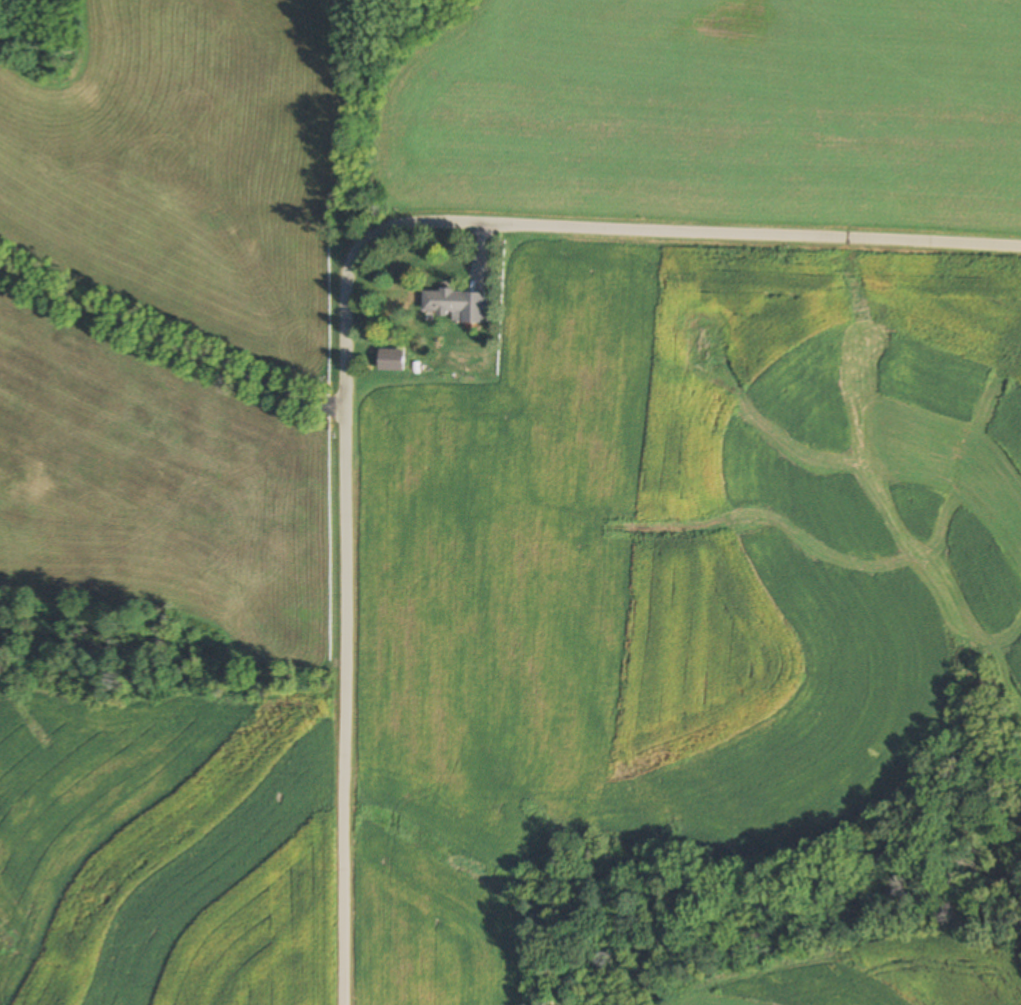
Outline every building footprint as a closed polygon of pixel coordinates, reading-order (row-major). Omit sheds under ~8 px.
[(451,313),(451,323),(483,324),(484,292),(422,289),(421,312),(451,313)]
